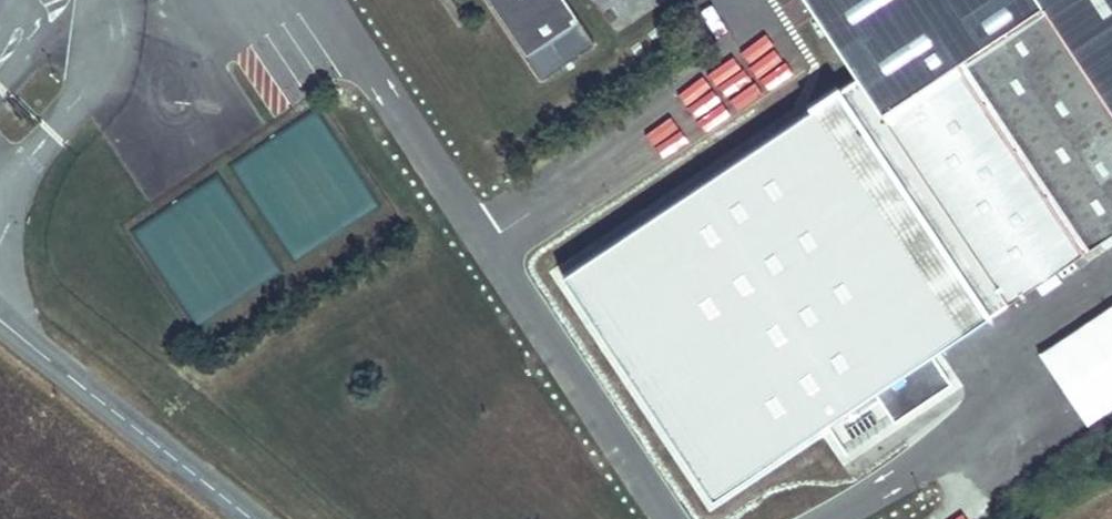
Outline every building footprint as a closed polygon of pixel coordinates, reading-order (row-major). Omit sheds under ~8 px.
[(543,76),(598,39),(572,0),(492,0),(543,76)] [(1111,228),(1111,0),(812,0),(883,105),(963,52),(1035,157),(1092,242),(1111,228)] [(618,332),(637,360),(684,327),(716,304),(697,276),(618,332)] [(1035,346),(1079,420),(1111,400),(1111,300),(1035,346)] [(684,327),(637,360),(693,442),(740,409),(684,327)] [(602,430),(590,438),(606,462),(618,454),(602,430)]
